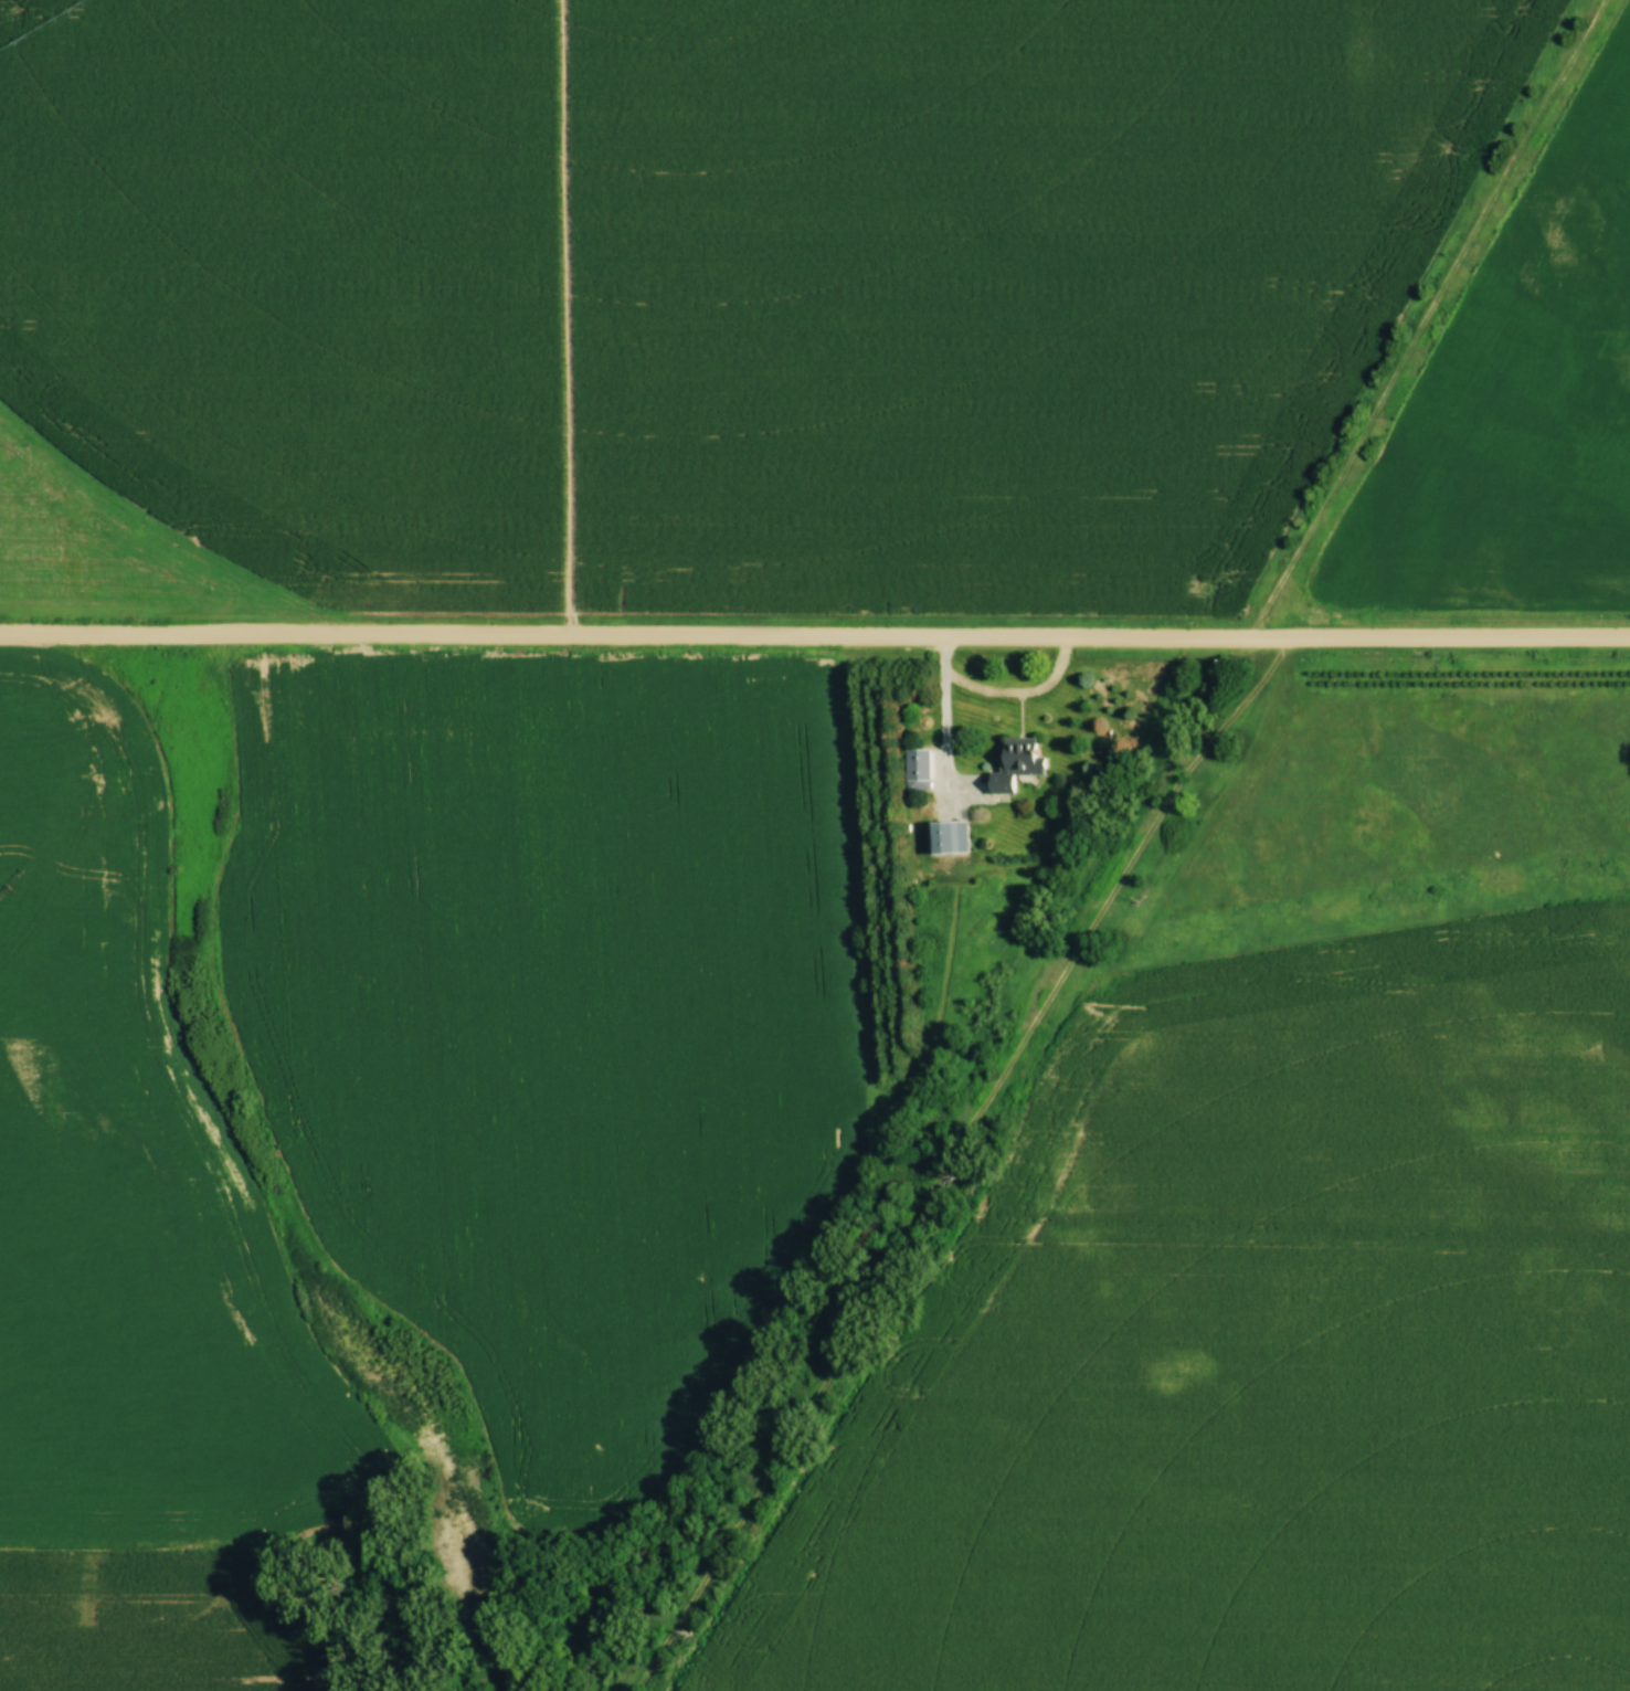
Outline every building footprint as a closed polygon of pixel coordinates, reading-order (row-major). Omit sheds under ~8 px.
[(985,792),(1012,792),(1012,774),(1039,774),(1039,737),(998,736),(998,772),(985,772),(985,792)] [(923,820),(924,853),(965,851),(963,818),(923,820)]
